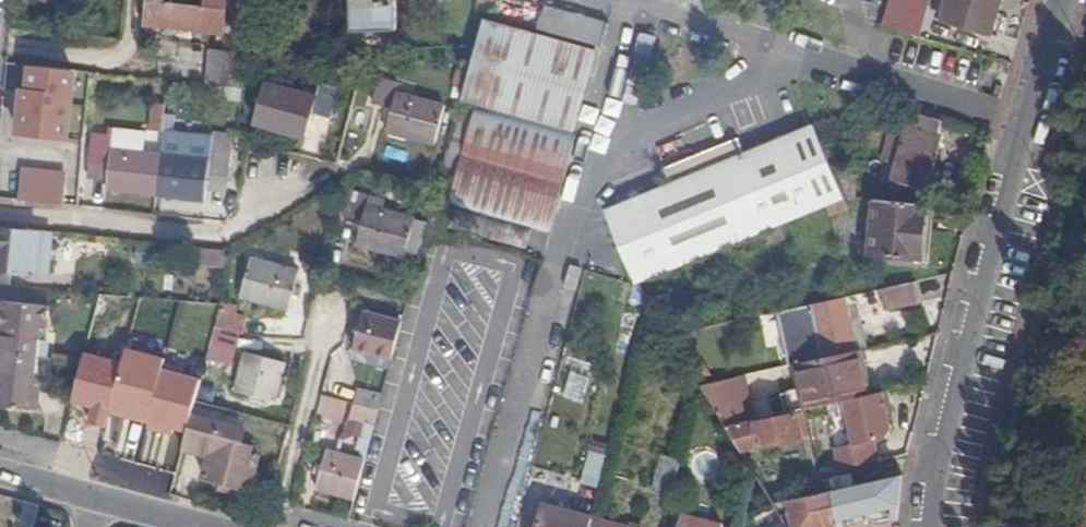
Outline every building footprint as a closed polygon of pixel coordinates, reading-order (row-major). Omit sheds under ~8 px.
[(244,0),(222,0),(222,2),(206,1),(205,9),(169,5),(169,0),(148,0),(145,26),(165,29),(180,31),(224,36),(224,34),(240,36),(244,0)] [(355,33),(399,32),(398,0),(354,0),(355,33)] [(886,27),(920,37),(930,9),(933,1),(929,0),(894,0),(886,27)] [(1003,0),(949,0),(943,21),(993,35),(1003,0)] [(603,49),(609,28),(547,10),(541,32),(603,49)] [(485,22),(462,103),(575,134),(598,54),(485,22)] [(244,91),(248,55),(237,54),(213,51),(208,87),(244,91)] [(401,86),(382,80),(375,106),(394,112),(388,134),(435,147),(446,108),(399,95),(401,86)] [(331,121),(338,96),(319,91),(317,100),(268,87),(257,125),(305,138),(312,116),(331,121)] [(61,150),(66,101),(27,97),(22,147),(46,150),(44,169),(68,172),(71,152),(61,150)] [(164,135),(167,107),(153,105),(149,133),(164,135)] [(578,137),(478,109),(474,122),(450,209),(451,209),(533,231),(549,236),(578,137)] [(939,124),(912,115),(894,183),(926,192),(940,138),(935,136),(939,124)] [(474,122),(458,118),(429,228),(428,230),(444,234),(446,227),(451,209),(450,209),(474,122)] [(844,199),(816,128),(747,155),(741,138),(668,170),(674,186),(606,213),(635,284),(844,199)] [(114,152),(143,155),(146,136),(95,130),(94,140),(114,142),(114,152)] [(161,157),(157,196),(207,202),(208,191),(210,178),(229,180),(235,139),(214,137),(212,163),(161,157)] [(109,190),(157,196),(161,157),(143,155),(114,152),(114,142),(94,140),(91,165),(111,166),(110,180),(109,190)] [(90,178),(110,180),(111,166),(91,165),(90,178)] [(210,178),(208,191),(228,193),(229,180),(210,178)] [(428,230),(429,228),(416,223),(416,221),(368,208),(370,200),(351,195),(344,219),(363,224),(358,246),(406,259),(408,254),(421,257),(428,230)] [(927,209),(876,204),(870,257),(922,262),(927,209)] [(527,251),(533,231),(451,209),(446,227),(527,251)] [(53,234),(29,231),(29,234),(0,230),(0,286),(11,287),(12,272),(48,276),(53,234)] [(225,267),(227,251),(200,249),(198,265),(225,267)] [(290,311),(301,273),(253,259),(242,297),(290,311)] [(922,305),(919,284),(882,293),(887,313),(922,305)] [(95,376),(90,395),(82,428),(109,435),(112,424),(173,440),(184,399),(135,385),(110,379),(113,367),(131,299),(102,296),(82,372),(95,376)] [(827,360),(857,353),(846,301),(778,316),(789,368),(800,366),(827,360)] [(6,355),(38,359),(40,341),(48,335),(50,308),(3,303),(0,331),(0,337),(8,339),(6,355)] [(215,330),(240,334),(245,318),(220,311),(215,330)] [(393,362),(403,325),(364,315),(362,321),(355,320),(350,342),(357,343),(355,352),(393,362)] [(236,350),(240,334),(215,330),(212,344),(236,350)] [(351,363),(391,373),(393,362),(355,352),(351,363)] [(866,399),(857,353),(827,360),(800,366),(806,391),(788,395),(792,417),(803,415),(803,412),(866,399)] [(0,372),(0,406),(1,408),(39,411),(42,383),(35,376),(38,359),(6,355),(5,373),(0,372)] [(275,402),(286,365),(248,355),(238,392),(275,402)] [(110,379),(135,385),(138,374),(113,367),(110,379)] [(82,372),(77,391),(90,395),(95,376),(82,372)] [(358,391),(355,406),(380,413),(384,397),(358,391)] [(728,430),(741,426),(734,397),(711,402),(728,430)] [(351,421),(376,428),(380,413),(355,406),(351,421)] [(803,415),(792,417),(741,426),(728,430),(742,453),(803,441),(801,432),(799,424),(805,422),(803,415)] [(192,417),(184,446),(213,453),(206,479),(225,484),(233,486),(252,491),(260,459),(252,457),(254,449),(242,447),(246,432),(192,417)] [(599,486),(608,449),(593,445),(583,482),(599,486)] [(317,493),(356,502),(366,465),(328,455),(323,472),(322,476),(317,493)] [(673,497),(682,464),(664,459),(654,493),(673,497)] [(900,521),(904,478),(872,485),(873,490),(843,497),(835,498),(840,523),(843,522),(857,519),(866,517),(892,511),(893,516),(894,516),(895,522),(900,521)] [(833,494),(775,507),(788,526),(827,526),(826,526),(840,523),(835,498),(834,498),(833,494)] [(39,509),(22,505),(17,526),(35,526),(39,509)] [(593,521),(545,508),(540,526),(592,526),(593,521)] [(681,519),(679,526),(713,526),(681,519)]
